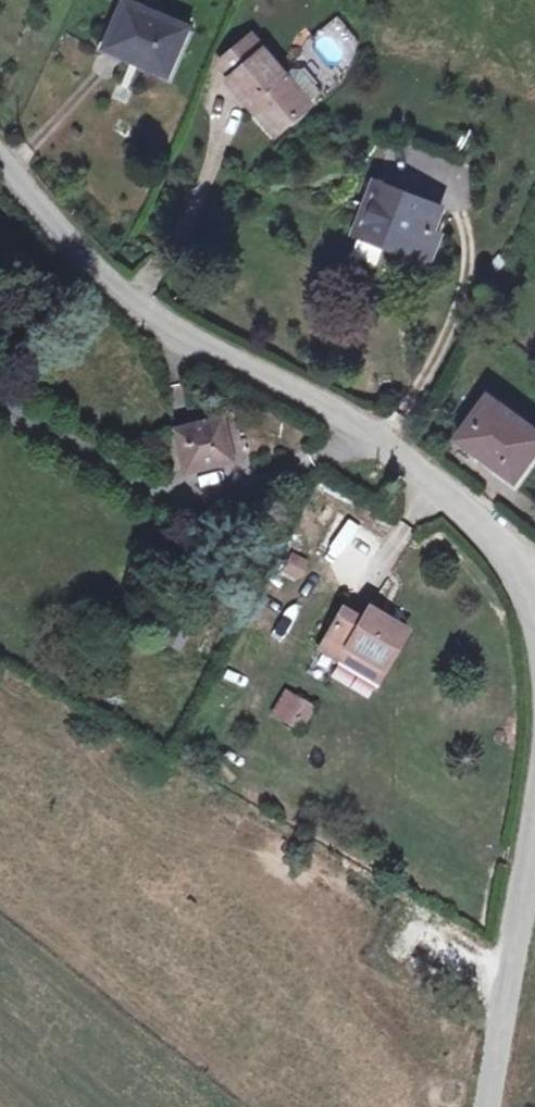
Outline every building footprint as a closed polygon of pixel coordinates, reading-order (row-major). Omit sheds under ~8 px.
[(99,51),(173,82),(195,30),(187,27),(168,72),(108,47),(127,2),(123,0),(121,0),(99,51)] [(127,2),(108,47),(168,72),(187,27),(186,26),(190,16),(174,9),(170,20),(127,2)] [(311,37),(331,65),(359,44),(339,17),(311,37)] [(255,35),(226,59),(237,73),(231,78),(251,103),(256,99),(281,130),(310,106),(309,104),(321,94),(302,70),(296,69),(288,76),(255,35)] [(251,103),(249,104),(275,135),(281,130),(256,99),(251,103)] [(361,178),(352,199),(365,204),(373,183),(361,178)] [(370,206),(359,233),(426,259),(437,232),(429,229),(438,205),(374,180),(373,183),(365,204),(370,206)] [(456,438),(482,457),(514,481),(534,452),(534,429),(488,394),(456,438)] [(221,421),(174,433),(185,474),(232,462),(221,421)] [(292,553),(282,571),(298,579),(307,561),(292,553)] [(351,600),(344,612),(363,623),(370,612),(351,600)] [(344,612),(320,650),(339,662),(338,663),(376,686),(408,634),(370,612),(363,623),(344,612)] [(286,694),(275,714),(302,729),(313,709),(286,694)]
